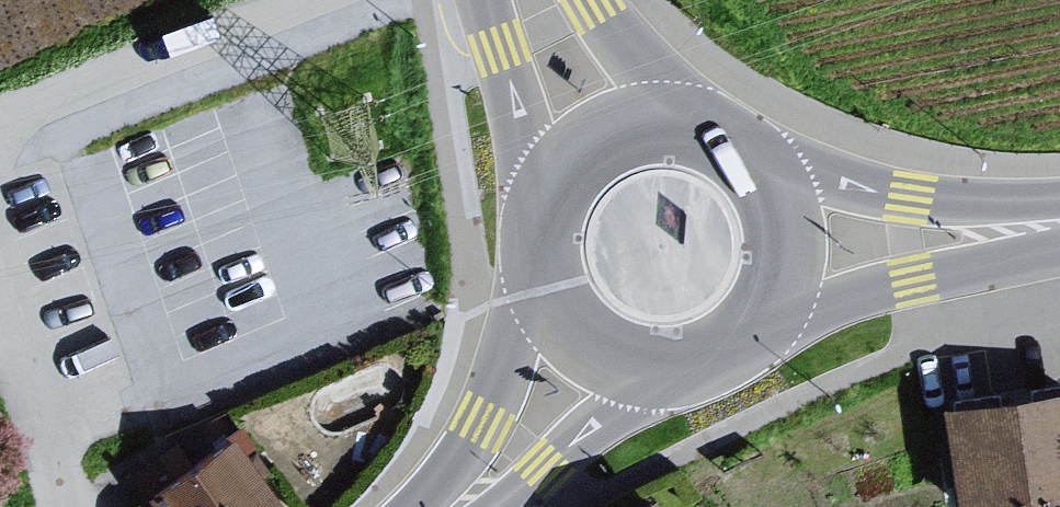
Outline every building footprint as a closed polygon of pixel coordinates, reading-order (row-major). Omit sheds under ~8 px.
[(942,415),(956,506),(1059,506),(1059,397),(942,415)] [(152,506),(273,506),(233,450),(152,506)]
